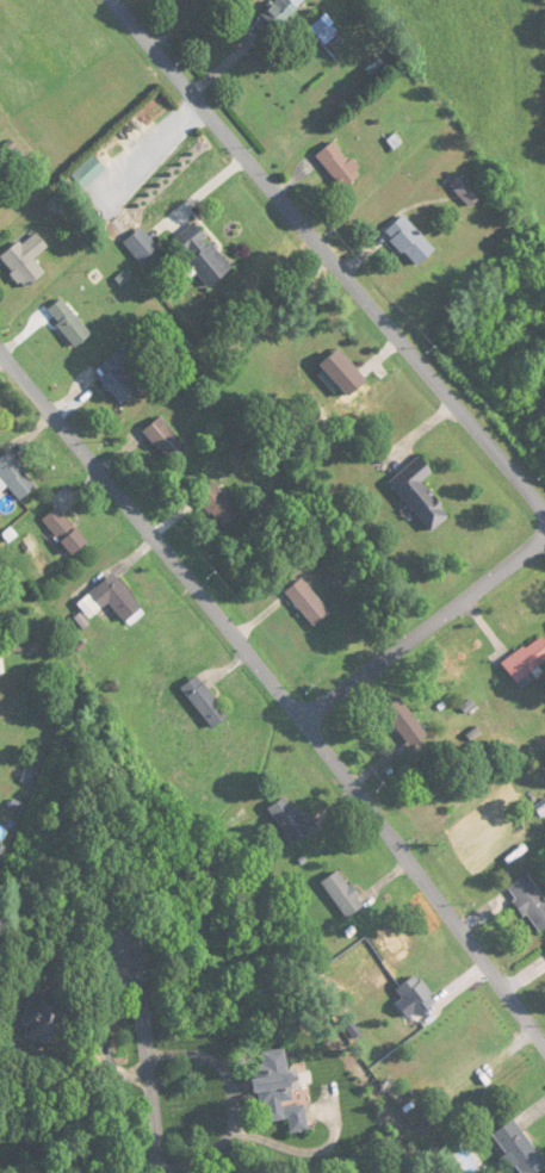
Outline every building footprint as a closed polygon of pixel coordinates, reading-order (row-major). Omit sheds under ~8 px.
[(307,0),(278,0),(255,22),(270,37),(307,0)] [(337,35),(325,17),(311,26),(323,44),(337,35)] [(319,153),(340,190),(361,177),(340,141),(319,153)] [(436,249),(403,215),(385,234),(418,267),(436,249)] [(209,288),(233,270),(196,222),(177,237),(193,259),(190,262),(209,288)] [(2,260),(27,290),(46,273),(35,260),(50,247),(35,231),(2,260)] [(143,263),(158,250),(142,232),(127,245),(143,263)] [(77,347),(92,335),(62,299),(48,311),(77,347)] [(122,404),(139,390),(123,370),(134,361),(124,349),(95,371),(122,404)] [(348,399),(367,383),(340,349),(321,365),(348,399)] [(186,453),(167,416),(147,427),(165,463),(186,453)] [(39,484),(7,452),(0,459),(0,478),(22,500),(39,484)] [(451,516),(422,482),(434,472),(421,456),(389,482),(431,532),(451,516)] [(222,529),(241,515),(214,481),(196,495),(222,529)] [(90,541),(57,508),(42,522),(75,556),(90,541)] [(90,620),(110,603),(129,626),(146,612),(115,574),(78,604),(90,620)] [(332,612),(301,579),(285,594),(316,627),(332,612)] [(517,683),(544,663),(544,638),(543,635),(503,663),(517,683)] [(229,716),(198,676),(182,688),(214,729),(229,716)] [(411,749),(428,737),(401,697),(384,709),(411,749)] [(293,844),(311,833),(287,796),(269,808),(293,844)] [(345,918),(363,908),(342,870),(324,880),(345,918)] [(539,933),(544,929),(544,900),(527,875),(508,888),(539,933)] [(419,1017),(438,1002),(415,974),(396,989),(419,1017)] [(60,1044),(68,996),(32,989),(23,1038),(60,1044)] [(269,1122),(288,1119),(290,1133),(309,1131),(305,1103),(295,1104),(287,1049),(261,1052),(263,1064),(252,1066),(257,1106),(266,1105),(269,1122)] [(502,1159),(510,1171),(518,1165),(524,1172),(538,1172),(544,1168),(544,1161),(515,1119),(493,1135),(507,1154),(502,1159)]
